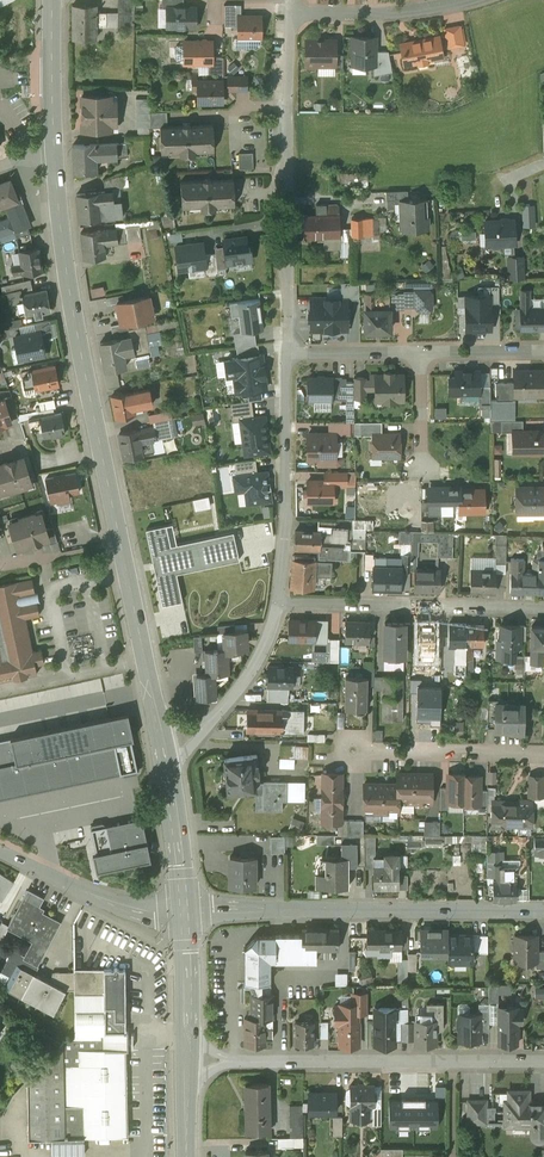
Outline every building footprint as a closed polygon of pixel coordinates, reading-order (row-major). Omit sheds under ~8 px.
[(118,30),(134,30),(135,0),(118,0),(118,30)] [(96,5),(73,5),(73,38),(96,38),(96,26),(106,26),(106,12),(98,12),(96,12),(96,5)] [(241,5),(224,5),(224,26),(231,26),(231,28),(238,28),(238,17),(240,17),(241,16),(241,5)] [(184,6),(167,6),(167,8),(167,27),(195,27),(196,7),(184,6)] [(241,16),(240,17),(238,17),(238,28),(238,37),(261,37),(261,17),(241,16)] [(460,25),(445,28),(447,38),(440,39),(441,48),(448,47),(448,48),(464,45),(460,25)] [(376,37),(353,37),(352,60),(362,60),(366,65),(374,65),(376,65),(376,50),(376,37)] [(439,37),(424,39),(423,38),(421,38),(419,39),(418,40),(401,44),(405,64),(417,62),(418,66),(436,62),(435,58),(443,57),(441,48),(440,39),(439,37)] [(336,40),(306,40),(306,64),(309,68),(316,68),(319,65),(335,65),(336,65),(336,54),(336,40)] [(212,41),(184,41),(184,45),(184,59),(184,63),(189,63),(190,65),(194,65),(195,63),(208,63),(212,63),(212,56),(212,41)] [(184,45),(177,45),(177,47),(175,47),(175,57),(177,57),(177,59),(184,59),(184,45)] [(388,50),(376,50),(376,65),(374,65),(373,75),(392,71),(388,50)] [(343,54),(336,54),(336,65),(335,65),(335,71),(343,71),(343,54)] [(223,56),(212,56),(212,63),(208,63),(208,73),(223,73),(223,56)] [(247,76),(228,76),(228,84),(235,84),(235,90),(247,90),(247,76)] [(223,80),(197,81),(198,103),(223,102),(223,80)] [(110,96),(102,95),(83,95),(83,96),(82,97),(82,103),(83,104),(83,121),(82,122),(82,128),(83,129),(83,130),(102,130),(110,129),(110,124),(116,123),(116,101),(110,102),(110,96)] [(167,112),(150,112),(150,120),(150,127),(150,128),(160,127),(168,127),(167,112)] [(168,127),(160,127),(161,152),(180,152),(180,155),(196,155),(195,151),(214,150),(213,125),(191,126),(191,125),(182,125),(183,126),(168,127)] [(117,143),(73,145),(74,173),(96,172),(96,158),(117,157),(117,143)] [(126,143),(117,143),(117,157),(127,157),(126,143)] [(253,152),(239,153),(239,161),(253,160),(253,152)] [(253,160),(239,161),(239,169),(254,168),(253,160)] [(122,175),(104,181),(105,189),(123,187),(122,175)] [(234,179),(211,180),(211,179),(203,179),(203,180),(181,181),(182,207),(201,206),(201,210),(216,209),(216,205),(235,204),(234,179)] [(13,181),(11,182),(10,182),(0,185),(0,208),(5,206),(9,218),(0,221),(0,242),(16,238),(14,231),(30,226),(13,181)] [(408,190),(386,191),(387,204),(395,203),(401,203),(400,200),(408,199),(408,190)] [(112,191),(77,194),(80,221),(101,218),(122,216),(121,200),(114,201),(112,191)] [(408,199),(400,200),(401,203),(401,219),(402,230),(428,228),(428,216),(424,216),(423,199),(408,199)] [(326,204),(316,204),(317,214),(326,214),(326,204)] [(338,204),(326,204),(326,214),(339,214),(339,205),(338,204)] [(533,204),(521,205),(522,226),(534,226),(533,204)] [(317,214),(303,215),(304,236),(318,236),(318,240),(323,239),(323,236),(340,235),(339,214),(326,214),(317,214)] [(372,217),(351,218),(352,235),(373,233),(372,217)] [(514,219),(485,220),(486,232),(488,235),(489,244),(491,244),(493,246),(501,246),(502,244),(515,243),(514,219)] [(116,224),(117,229),(126,228),(127,243),(142,241),(139,222),(116,224)] [(126,228),(117,229),(118,244),(127,243),(126,228)] [(117,229),(81,233),(84,260),(106,257),(104,245),(118,244),(117,229)] [(461,230),(462,239),(477,238),(476,230),(461,230)] [(171,241),(181,240),(180,232),(170,233),(171,241)] [(246,237),(224,239),(224,246),(226,259),(227,263),(252,259),(250,247),(248,247),(246,237)] [(204,254),(202,242),(176,246),(179,270),(205,266),(204,254)] [(226,259),(224,246),(215,247),(216,253),(217,260),(226,259)] [(39,248),(19,251),(21,264),(11,265),(13,275),(22,273),(22,274),(43,271),(39,248)] [(216,253),(204,254),(205,266),(207,275),(218,274),(218,268),(217,260),(216,253)] [(523,256),(508,256),(509,278),(524,277),(523,256)] [(227,263),(226,259),(217,260),(218,268),(227,267),(227,263)] [(30,280),(1,286),(3,293),(32,287),(30,280)] [(341,297),(347,297),(347,299),(360,299),(359,281),(341,282),(341,287),(341,297)] [(104,286),(91,288),(92,296),(105,294),(104,286)] [(32,287),(3,293),(3,294),(8,292),(11,305),(17,303),(23,302),(22,294),(33,292),(32,287)] [(327,297),(341,297),(341,287),(327,287),(327,297)] [(529,289),(521,289),(521,308),(529,308),(529,297),(529,289)] [(33,292),(22,294),(23,302),(17,303),(20,314),(26,313),(26,315),(35,313),(36,317),(42,315),(42,312),(51,310),(46,290),(33,292)] [(429,290),(404,290),(404,292),(405,306),(416,306),(420,310),(428,310),(432,306),(432,292),(429,290)] [(390,292),(365,292),(365,309),(365,329),(390,329),(390,309),(390,292)] [(404,292),(390,292),(390,309),(405,308),(405,306),(404,292)] [(122,294),(106,298),(107,305),(117,303),(124,301),(122,294)] [(478,295),(466,295),(466,306),(466,328),(491,328),(491,302),(491,295),(485,295),(478,295)] [(124,301),(117,303),(118,307),(115,311),(116,317),(120,320),(121,324),(127,322),(132,321),(134,323),(142,321),(143,319),(152,317),(150,306),(151,305),(149,296),(124,301)] [(327,297),(310,297),(310,310),(308,310),(308,317),(311,317),(311,330),(348,329),(347,299),(347,297),(341,297),(327,297)] [(529,308),(543,308),(543,297),(529,297),(529,308)] [(255,329),(264,328),(260,298),(229,302),(229,303),(231,303),(232,314),(240,313),(242,331),(255,329)] [(232,314),(231,303),(229,303),(231,316),(239,315),(241,331),(242,331),(240,313),(232,314)] [(520,308),(520,315),(516,315),(515,327),(521,327),(520,328),(543,328),(543,308),(529,308),(521,308),(520,308)] [(241,331),(239,315),(231,316),(226,317),(229,332),(233,332),(241,331)] [(21,319),(9,321),(10,328),(22,325),(21,319)] [(50,320),(34,323),(35,333),(40,332),(42,338),(53,336),(50,320)] [(178,320),(158,324),(159,329),(179,325),(178,320)] [(127,322),(121,324),(111,325),(113,333),(128,330),(129,329),(127,322)] [(129,329),(128,330),(130,337),(131,337),(132,341),(139,340),(140,344),(145,343),(146,349),(150,348),(145,326),(129,329)] [(255,329),(242,331),(241,331),(233,332),(235,346),(236,346),(256,344),(255,329)] [(150,347),(163,346),(161,330),(148,332),(150,347)] [(35,333),(15,337),(17,348),(21,347),(23,358),(45,354),(42,338),(40,332),(35,333)] [(120,338),(100,342),(106,371),(126,367),(123,353),(134,352),(132,341),(131,337),(130,337),(120,339),(120,338)] [(139,340),(132,341),(134,352),(137,367),(149,364),(146,349),(145,343),(140,344),(139,340)] [(238,357),(259,354),(258,343),(256,344),(236,346),(238,357)] [(261,388),(266,387),(262,354),(259,354),(238,357),(232,357),(232,359),(225,360),(227,375),(234,374),(236,390),(236,391),(247,390),(261,388)] [(227,375),(225,360),(217,361),(219,376),(225,375),(227,391),(236,390),(234,374),(227,375)] [(54,366),(32,370),(34,376),(36,386),(36,389),(58,385),(54,366)] [(543,369),(514,370),(514,381),(514,396),(515,396),(515,393),(523,393),(523,395),(543,394),(543,369)] [(479,370),(455,370),(455,376),(449,376),(449,392),(479,392),(479,385),(479,370)] [(393,374),(393,371),(385,371),(385,374),(375,374),(375,379),(365,379),(365,388),(375,388),(376,399),(383,399),(383,400),(395,400),(395,398),(403,398),(403,374),(393,374)] [(29,377),(22,379),(24,388),(36,386),(34,376),(29,377)] [(365,376),(355,376),(355,377),(354,377),(354,381),(354,398),(365,397),(365,388),(365,379),(365,376)] [(332,377),(308,377),(308,399),(314,399),(332,399),(332,377)] [(346,377),(332,377),(332,399),(346,399),(346,402),(354,402),(354,398),(354,381),(346,381),(346,377)] [(514,381),(496,381),(496,400),(513,399),(513,396),(514,396),(514,381)] [(490,385),(479,385),(479,392),(479,406),(490,406),(490,385)] [(36,386),(24,388),(26,395),(35,393),(37,391),(36,389),(36,386)] [(263,398),(261,388),(247,390),(249,400),(252,400),(263,398)] [(131,392),(112,396),(116,418),(135,414),(135,413),(143,411),(142,403),(133,404),(133,402),(142,400),(146,405),(152,404),(149,389),(131,393),(131,392)] [(12,396),(4,399),(11,419),(18,416),(18,415),(12,396)] [(0,400),(0,427),(5,425),(5,424),(12,422),(11,419),(4,399),(0,400)] [(332,409),(332,399),(314,399),(314,409),(332,409)] [(249,400),(231,402),(233,421),(242,420),(242,419),(254,417),(252,400),(249,400)] [(354,421),(354,402),(346,402),(346,421),(354,421)] [(53,408),(39,411),(40,417),(54,414),(53,408)] [(39,411),(18,415),(18,416),(20,421),(28,419),(40,417),(39,411)] [(192,412),(193,424),(205,423),(203,411),(192,412)] [(40,417),(28,419),(30,430),(39,428),(40,431),(43,430),(44,437),(65,433),(65,431),(67,430),(66,423),(63,424),(61,412),(54,414),(40,417)] [(161,412),(149,415),(150,422),(153,422),(163,420),(161,412)] [(254,417),(242,419),(242,420),(245,441),(246,453),(268,450),(264,416),(254,417)] [(163,420),(153,422),(154,427),(155,427),(157,440),(169,437),(166,419),(163,420)] [(245,441),(242,420),(233,421),(235,442),(245,441)] [(523,420),(501,420),(502,431),(513,431),(516,431),(516,430),(523,430),(523,420)] [(346,421),(329,421),(329,433),(335,433),(335,434),(354,434),(354,421),(346,421)] [(382,421),(361,421),(361,434),(373,434),(373,433),(382,433),(382,421)] [(154,427),(119,434),(124,459),(154,453),(152,441),(157,440),(155,427),(154,427)] [(523,430),(516,430),(516,431),(513,431),(513,453),(529,452),(531,454),(539,454),(540,452),(542,452),(542,430),(523,430)] [(329,433),(308,433),(308,457),(309,457),(309,456),(334,456),(334,458),(335,458),(335,434),(335,433),(329,433)] [(382,433),(373,433),(373,434),(373,438),(371,441),(371,448),(373,450),(373,451),(381,451),(381,455),(399,455),(399,433),(382,433)] [(309,457),(308,457),(308,460),(317,460),(317,465),(336,465),(337,465),(341,463),(344,458),(344,456),(344,455),(335,458),(334,458),(334,456),(309,456),(309,457)] [(8,461),(6,460),(5,460),(6,462),(1,463),(1,464),(0,464),(0,491),(8,488),(11,490),(26,485),(28,482),(31,481),(24,457),(15,460),(15,458),(14,458),(13,459),(8,461)] [(256,459),(234,462),(236,476),(257,473),(256,459)] [(346,471),(325,471),(325,480),(333,480),(333,484),(346,483),(346,471)] [(355,471),(346,471),(346,483),(355,483),(355,471)] [(76,472),(45,479),(51,502),(70,498),(69,493),(80,491),(76,472)] [(236,476),(235,476),(237,489),(247,488),(248,501),(270,498),(266,472),(257,473),(236,476)] [(325,480),(308,480),(308,501),(308,500),(316,500),(317,501),(333,501),(333,484),(333,480),(325,480)] [(527,486),(516,486),(516,498),(514,499),(514,501),(516,503),(516,512),(518,512),(518,511),(533,510),(533,512),(543,512),(543,487),(527,487),(527,486)] [(460,487),(428,487),(428,514),(441,514),(441,504),(459,504),(459,490),(460,490),(460,487)] [(460,490),(459,490),(459,504),(459,511),(484,511),(484,489),(460,490)] [(204,497),(192,500),(195,511),(207,509),(204,497)] [(35,513),(20,517),(18,520),(10,523),(17,547),(26,544),(26,545),(32,543),(32,545),(33,544),(33,543),(39,541),(40,542),(41,542),(40,540),(48,537),(49,537),(46,528),(42,513),(38,514),(35,513)] [(336,519),(319,518),(318,525),(335,526),(336,519)] [(172,524),(166,525),(167,526),(164,527),(168,546),(171,546),(171,548),(233,535),(232,532),(216,536),(177,544),(172,524)] [(162,605),(183,601),(183,599),(180,600),(174,574),(177,573),(176,571),(238,557),(238,560),(240,560),(234,532),(232,532),(233,535),(171,548),(171,546),(168,546),(164,527),(167,526),(166,525),(146,529),(153,562),(156,561),(165,603),(162,604),(162,605)] [(53,526),(46,528),(49,537),(48,537),(50,543),(58,541),(53,526)] [(366,529),(348,529),(348,540),(344,540),(343,550),(352,551),(365,551),(366,529)] [(321,532),(295,530),(294,548),(319,549),(343,550),(344,540),(330,539),(331,532),(321,531),(321,532)] [(411,531),(401,530),(400,543),(411,544),(411,531)] [(419,531),(411,531),(411,544),(411,554),(410,570),(415,570),(415,568),(417,568),(417,555),(418,555),(419,531)] [(447,532),(438,532),(437,556),(446,556),(447,547),(447,532)] [(507,534),(496,534),(495,543),(506,544),(507,534)] [(534,548),(532,572),(538,572),(539,559),(543,560),(543,539),(542,539),(542,548),(534,548)] [(506,544),(495,543),(495,563),(506,563),(506,544)] [(343,550),(319,549),(319,557),(343,559),(343,550)] [(315,555),(294,555),(292,586),(313,587),(314,572),(315,560),(315,555)] [(402,567),(386,567),(386,557),(374,557),(373,566),(373,588),(401,589),(401,577),(402,567)] [(524,559),(511,558),(510,572),(523,572),(523,564),(524,559)] [(332,562),(315,560),(314,572),(331,573),(332,562)] [(417,568),(415,568),(415,570),(414,589),(440,590),(440,569),(417,568)] [(495,570),(471,570),(470,591),(495,592),(495,570)] [(523,572),(510,572),(510,592),(538,592),(538,572),(532,572),(523,572)] [(410,577),(401,577),(401,589),(410,589),(410,577)] [(0,584),(0,681),(14,678),(27,676),(27,675),(37,673),(35,664),(44,662),(41,649),(33,651),(26,617),(40,614),(38,608),(37,601),(35,601),(34,596),(33,592),(35,592),(32,578),(18,581),(11,582),(0,584)] [(315,620),(290,619),(289,640),(315,641),(315,640),(315,626),(315,620)] [(370,622),(346,621),(345,641),(369,642),(370,622)] [(405,623),(385,622),(384,656),(404,657),(404,645),(405,645),(405,636),(405,623)] [(436,623),(417,623),(417,644),(420,644),(420,660),(431,660),(431,645),(436,645),(436,623)] [(460,644),(459,649),(455,649),(455,672),(465,672),(465,665),(465,657),(466,624),(449,623),(449,644),(460,644)] [(235,624),(218,625),(218,633),(223,633),(223,632),(235,631),(235,624)] [(483,624),(466,624),(465,657),(473,658),(473,650),(472,650),(472,645),(483,645),(483,624)] [(519,646),(519,639),(520,625),(501,625),(501,640),(498,640),(497,657),(512,658),(512,646),(519,646)] [(532,625),(531,646),(532,646),(531,661),(534,661),(542,661),(542,646),(543,646),(543,626),(532,625)] [(325,626),(315,626),(315,640),(322,641),(325,639),(325,626)] [(235,631),(223,632),(223,633),(225,648),(227,648),(227,652),(241,651),(240,648),(245,648),(244,641),(247,640),(246,631),(235,631)] [(200,636),(193,636),(194,652),(202,651),(200,636)] [(339,638),(329,638),(329,661),(339,661),(339,658),(339,646),(339,638)] [(207,673),(228,673),(229,673),(227,652),(227,648),(225,648),(205,650),(206,660),(206,666),(207,673)] [(524,654),(516,654),(516,673),(525,673),(525,667),(524,667),(524,654)] [(293,666),(268,665),(268,685),(281,686),(293,686),(293,666)] [(374,667),(363,667),(363,676),(367,676),(367,685),(374,686),(374,667)] [(228,673),(207,673),(196,674),(198,698),(215,697),(215,685),(228,675),(228,673)] [(363,676),(346,676),(345,704),(366,704),(367,685),(367,676),(363,676)] [(280,693),(267,693),(267,701),(280,701),(280,693)] [(402,697),(383,696),(383,720),(402,720),(402,702),(402,697)] [(498,700),(488,700),(487,727),(495,727),(495,704),(498,704),(498,700)] [(498,704),(495,704),(495,727),(496,729),(501,729),(503,727),(508,727),(512,732),(522,732),(523,730),(523,729),(524,704),(498,704)] [(282,710),(248,710),(248,709),(247,709),(247,730),(248,730),(279,731),(279,728),(282,728),(282,710)] [(282,709),(282,710),(282,728),(279,728),(279,731),(279,732),(304,733),(304,709),(282,709)] [(128,713),(116,716),(116,718),(116,720),(127,718),(131,740),(134,739),(129,718),(128,713)] [(12,738),(10,738),(16,762),(16,764),(131,740),(127,718),(116,720),(116,718),(116,716),(109,717),(103,719),(96,720),(90,721),(86,722),(82,723),(75,724),(69,726),(65,727),(60,727),(54,729),(47,730),(46,731),(37,732),(31,734),(18,736),(12,738)] [(464,730),(448,730),(448,740),(463,740),(464,730)] [(16,762),(10,738),(6,739),(0,740),(0,766),(16,762)] [(124,773),(124,776),(137,773),(138,773),(131,740),(16,764),(16,762),(0,766),(0,799),(124,773)] [(280,767),(295,767),(295,757),(309,758),(309,745),(288,745),(288,757),(280,757),(280,767)] [(252,754),(224,757),(225,770),(223,770),(221,773),(222,781),(224,783),(227,783),(228,791),(256,788),(255,781),(254,774),(259,774),(257,754),(252,754)] [(488,770),(488,782),(497,782),(496,770),(488,770)] [(341,773),(323,772),(323,797),(341,797),(341,773)] [(398,783),(364,783),(364,811),(397,812),(397,801),(398,773),(398,783)] [(431,773),(398,773),(397,801),(414,802),(431,802),(431,773)] [(464,774),(448,774),(448,787),(448,801),(449,801),(463,801),(463,803),(464,803),(464,774)] [(480,776),(464,776),(464,774),(464,803),(478,803),(479,803),(480,789),(480,776)] [(543,775),(529,775),(529,795),(543,796),(543,775)] [(287,780),(263,780),(263,781),(255,781),(256,788),(255,795),(263,795),(263,809),(282,810),(282,800),(287,800),(287,780)] [(448,787),(440,786),(440,808),(449,808),(449,801),(448,801),(448,787)] [(487,789),(480,789),(479,803),(478,803),(478,810),(487,811),(487,789)] [(341,797),(323,797),(323,821),(338,821),(341,821),(341,818),(341,797)] [(517,801),(493,801),(492,824),(493,824),(493,826),(503,826),(503,824),(532,824),(532,801),(530,801),(528,799),(519,799),(517,801)] [(414,802),(397,801),(397,812),(398,808),(412,809),(413,807),(414,802)] [(93,853),(96,871),(151,859),(149,852),(142,817),(139,818),(107,825),(103,822),(90,825),(93,836),(96,852),(93,853)] [(348,819),(341,818),(341,821),(338,821),(337,834),(348,834),(348,819)] [(363,819),(355,819),(355,834),(363,834),(363,819)] [(440,820),(424,820),(424,834),(439,835),(440,820)] [(334,844),(334,835),(317,835),(317,844),(334,844)] [(364,835),(344,835),(344,841),(344,850),(348,850),(348,857),(350,857),(350,861),(349,861),(349,865),(365,865),(364,835)] [(374,835),(364,835),(365,865),(365,867),(374,866),(374,858),(374,835)] [(285,836),(271,836),(271,852),(285,852),(285,836)] [(534,838),(535,855),(543,855),(543,838),(534,838)] [(398,854),(386,854),(386,858),(386,865),(374,866),(374,886),(374,887),(374,886),(384,885),(384,886),(399,886),(399,875),(398,865),(398,854)] [(255,856),(230,856),(230,886),(255,886),(255,885),(253,885),(253,872),(255,872),(255,856)] [(350,857),(348,857),(341,857),(327,857),(327,870),(326,870),(326,872),(320,873),(320,886),(349,886),(349,874),(347,874),(347,870),(349,865),(349,861),(350,861),(350,857)] [(520,869),(503,869),(503,864),(493,864),(494,880),(493,880),(493,899),(516,899),(516,888),(520,888),(520,869)] [(529,865),(520,865),(520,869),(520,888),(529,888),(529,865)] [(0,872),(0,899),(2,900),(14,882),(0,872)] [(399,875),(399,886),(399,888),(407,888),(407,874),(399,875)] [(60,921),(36,909),(38,906),(43,898),(28,890),(16,914),(15,913),(9,925),(10,925),(34,938),(31,945),(30,945),(25,955),(23,957),(38,965),(45,952),(44,952),(60,921)] [(9,925),(3,922),(0,928),(0,942),(1,942),(10,925),(9,925)] [(338,929),(303,929),(303,935),(303,947),(316,947),(316,948),(339,948),(339,929),(338,929)] [(402,929),(367,929),(367,947),(367,952),(379,952),(379,955),(391,954),(391,949),(401,949),(402,929)] [(448,929),(420,929),(420,951),(448,951),(448,935),(448,929)] [(276,935),(258,935),(257,934),(254,937),(251,941),(247,944),(244,947),(245,948),(245,954),(245,982),(271,982),(271,961),(276,961),(276,954),(276,935)] [(303,935),(276,935),(276,954),(276,961),(316,961),(316,948),(316,947),(303,947),(303,935)] [(472,935),(448,935),(448,951),(448,962),(454,962),(465,962),(472,962),(472,950),(472,935)] [(488,935),(472,935),(472,950),(479,950),(479,952),(488,952),(488,935)] [(537,935),(515,935),(515,953),(516,953),(518,955),(518,958),(520,960),(520,961),(536,961),(537,961),(537,951),(537,935)] [(25,955),(14,949),(3,970),(11,974),(8,979),(4,986),(22,995),(34,972),(38,965),(23,957),(25,955)] [(537,951),(537,961),(536,961),(536,968),(543,968),(543,951),(537,951)] [(416,953),(408,953),(408,959),(408,970),(416,970),(416,953)] [(408,959),(399,959),(399,982),(408,981),(408,970),(408,959)] [(74,970),(74,989),(75,1037),(69,1038),(62,1040),(75,1050),(126,1050),(128,1050),(128,1032),(126,1032),(125,969),(74,970)] [(74,989),(74,971),(53,971),(53,973),(49,980),(66,989),(74,989)] [(335,972),(336,984),(348,984),(347,971),(335,972)] [(49,980),(34,972),(22,995),(22,996),(23,995),(30,999),(30,1000),(31,1000),(32,997),(39,1001),(37,1004),(38,1004),(40,1001),(46,1005),(44,1007),(45,1008),(46,1007),(53,1011),(53,1012),(54,1012),(66,989),(49,980)] [(271,982),(245,982),(245,988),(250,988),(252,994),(271,994),(271,982)] [(511,984),(488,984),(489,1004),(498,1004),(498,993),(511,993),(511,984)] [(368,993),(352,993),(352,1004),(358,1004),(357,1012),(368,1012),(368,993)] [(252,994),(252,1008),(252,1018),(245,1018),(245,1044),(266,1044),(266,1039),(273,1039),(273,994),(271,994),(252,994)] [(431,1020),(415,1020),(415,1022),(415,1040),(416,1044),(436,1045),(436,1027),(443,1027),(443,1003),(427,1003),(427,1015),(431,1015),(431,1020)] [(352,1004),(340,1004),(340,1006),(335,1006),(333,1008),(332,1010),(333,1013),(335,1015),(335,1023),(340,1023),(340,1022),(357,1022),(357,1012),(358,1004),(352,1004)] [(506,1007),(506,1010),(499,1010),(499,1007),(498,1007),(498,1022),(499,1022),(499,1044),(517,1044),(517,1023),(521,1022),(521,1009),(517,1009),(517,1006),(506,1007)] [(398,1008),(375,1008),(375,1045),(395,1045),(395,1020),(391,1020),(391,1015),(398,1015),(398,1008)] [(408,1008),(398,1008),(398,1015),(400,1015),(400,1040),(408,1040),(408,1022),(408,1008)] [(489,1009),(479,1009),(479,1014),(480,1014),(480,1031),(489,1031),(489,1009)] [(479,1014),(459,1014),(459,1018),(458,1020),(458,1027),(459,1029),(459,1040),(480,1040),(480,1031),(480,1014),(479,1014)] [(313,1021),(296,1021),(296,1044),(313,1045),(313,1021)] [(357,1022),(340,1022),(340,1023),(340,1045),(359,1045),(359,1022),(357,1022)] [(126,1050),(75,1050),(62,1040),(27,1078),(28,1138),(128,1136),(126,1050)] [(268,1083),(245,1083),(246,1131),(269,1131),(268,1120),(269,1120),(269,1094),(268,1094),(268,1083)] [(374,1085),(350,1085),(350,1118),(372,1119),(372,1105),(374,1105),(374,1085)] [(445,1086),(435,1086),(435,1096),(445,1096),(445,1086)] [(528,1101),(528,1091),(509,1091),(509,1101),(505,1101),(505,1122),(512,1121),(512,1125),(532,1125),(532,1134),(532,1137),(534,1139),(536,1141),(539,1141),(542,1141),(543,1139),(543,1101),(528,1101)] [(335,1092),(309,1093),(309,1092),(308,1114),(309,1114),(309,1111),(336,1111),(336,1092),(335,1092)] [(389,1100),(389,1127),(438,1127),(438,1100),(425,1100),(425,1097),(401,1097),(402,1100),(389,1100)] [(485,1101),(469,1101),(469,1122),(484,1121),(484,1125),(495,1125),(495,1107),(485,1107),(485,1101)] [(302,1105),(289,1105),(290,1137),(293,1137),(302,1137),(302,1105)] [(374,1105),(372,1105),(372,1119),(372,1124),(381,1124),(381,1105),(374,1105)] [(342,1116),(333,1116),(333,1135),(342,1135),(342,1116)] [(293,1137),(290,1137),(278,1137),(278,1147),(294,1147),(293,1137)] [(84,1142),(51,1142),(52,1155),(85,1154),(84,1142)] [(381,1148),(381,1156),(399,1156),(399,1155),(402,1155),(402,1148),(381,1148)]
